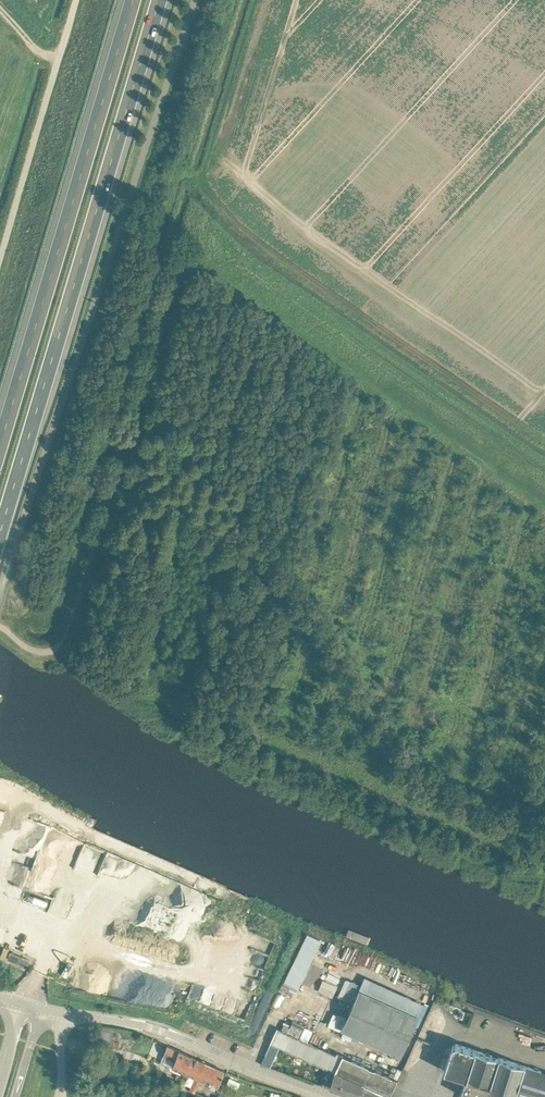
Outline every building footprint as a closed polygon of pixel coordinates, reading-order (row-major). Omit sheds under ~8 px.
[(39,816),(53,823),(58,812),(44,805),(39,816)] [(36,831),(34,843),(46,845),(49,825),(44,824),(43,832),(36,831)] [(88,837),(84,847),(93,851),(98,841),(88,837)] [(25,853),(27,853),(19,884),(31,887),(41,845),(28,842),(25,853)] [(96,854),(106,858),(110,846),(100,843),(96,854)] [(41,889),(49,892),(48,896),(56,899),(60,887),(43,881),(41,889)] [(24,971),(29,959),(34,947),(16,939),(13,946),(17,947),(15,953),(21,956),(19,961),(14,959),(11,966),(24,971)] [(339,958),(336,964),(345,968),(347,962),(339,958)] [(355,964),(347,981),(336,976),(340,968),(334,965),(330,973),(328,972),(324,982),(354,996),(365,973),(360,971),(362,967),(355,964)] [(82,977),(91,979),(93,970),(84,968),(82,977)] [(419,1016),(409,1011),(363,990),(345,1030),(401,1055),(419,1016)] [(300,1014),(294,1011),(292,1016),(308,1024),(313,1015),(303,1010),(300,1014)] [(429,1018),(427,1026),(439,1029),(441,1021),(429,1018)] [(270,1043),(335,1072),(330,1088),(360,1096),(389,1096),(390,1096),(398,1079),(341,1054),(338,1056),(277,1028),(270,1043)] [(422,1028),(418,1045),(428,1047),(431,1030),(422,1028)] [(456,1043),(453,1045),(444,1071),(470,1079),(465,1096),(544,1096),(544,1072),(456,1043)] [(192,1056),(171,1047),(167,1045),(163,1054),(175,1059),(172,1065),(186,1071),(192,1056)] [(207,1073),(211,1064),(192,1056),(186,1071),(196,1075),(194,1079),(200,1081),(202,1077),(205,1072),(207,1073)] [(205,1072),(202,1077),(218,1084),(224,1070),(211,1064),(207,1073),(205,1072)] [(227,1084),(238,1088),(241,1081),(230,1077),(227,1084)]
